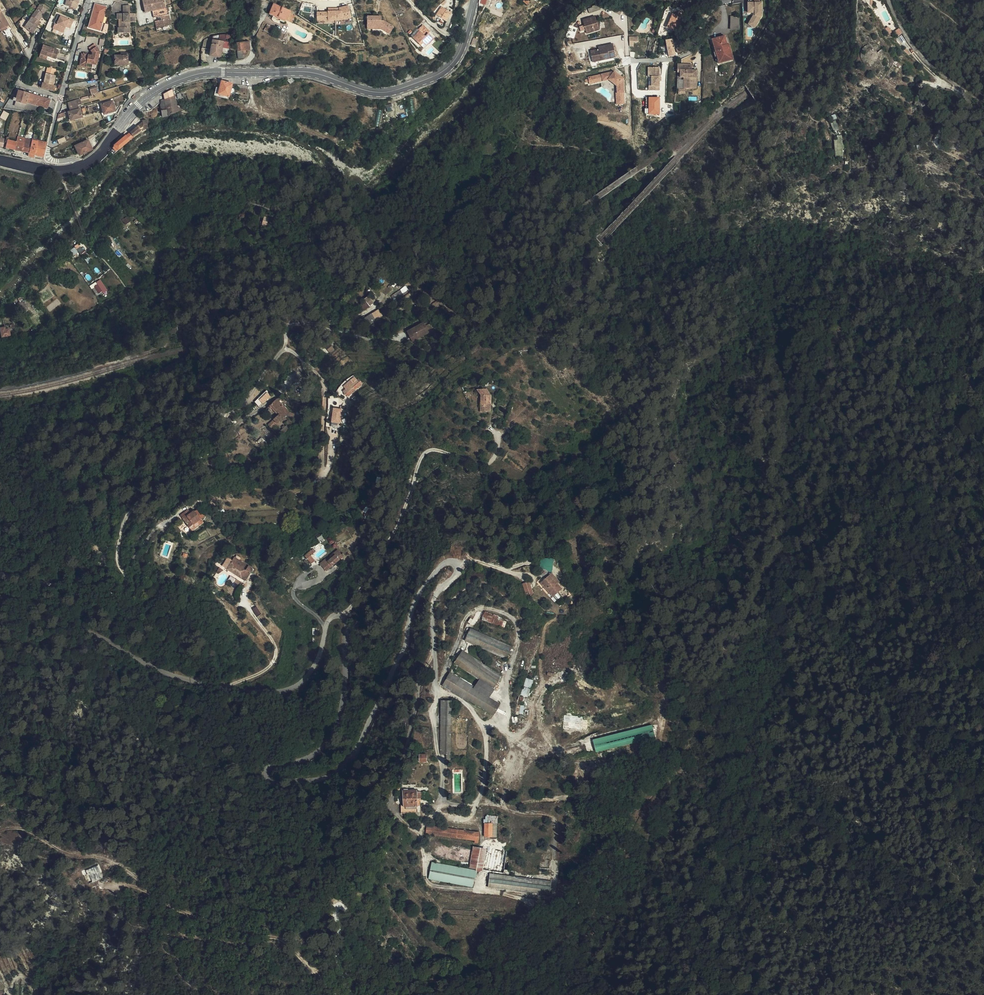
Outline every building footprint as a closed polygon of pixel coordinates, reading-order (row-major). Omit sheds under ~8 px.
[(76,7),(75,6),(77,1),(78,1),(78,0),(69,0),(68,4),(67,4),(65,10),(75,12),(76,7)] [(163,10),(161,0),(149,0),(140,2),(142,15),(150,13),(163,11),(163,10)] [(281,19),(287,20),(291,11),(274,4),(270,13),(271,13),(275,15),(281,19)] [(599,4),(598,4),(593,6),(593,7),(588,9),(589,12),(600,8),(599,4)] [(761,17),(761,4),(747,4),(747,14),(753,14),(753,16),(750,22),(756,26),(761,17)] [(328,12),(317,12),(317,20),(328,20),(342,20),(352,18),(349,5),(339,8),(331,8),(331,12),(328,12)] [(620,14),(623,10),(617,7),(613,6),(611,10),(620,14)] [(105,10),(93,7),(91,14),(94,14),(93,18),(90,17),(86,31),(93,34),(100,30),(105,10)] [(33,28),(35,25),(44,12),(37,8),(34,11),(33,14),(21,30),(31,36),(35,30),(33,28)] [(163,11),(150,13),(151,20),(155,20),(166,17),(165,10),(163,10),(163,11)] [(679,22),(684,12),(680,10),(678,15),(672,12),(666,25),(667,26),(673,29),(676,30),(678,26),(677,25),(679,22)] [(443,27),(449,19),(440,12),(434,21),(443,27)] [(287,21),(287,20),(281,19),(275,15),(271,13),(270,13),(269,14),(275,16),(274,19),(284,23),(285,20),(287,21)] [(0,15),(0,33),(5,31),(8,29),(0,15)] [(128,20),(128,16),(122,16),(122,18),(119,18),(119,16),(115,16),(115,22),(117,22),(120,22),(120,30),(117,30),(116,30),(116,36),(128,36),(128,20)] [(595,16),(590,17),(591,18),(583,21),(584,24),(580,26),(581,31),(586,29),(593,27),(594,30),(599,28),(595,16)] [(166,17),(155,20),(156,23),(152,24),(154,31),(169,28),(166,17)] [(59,36),(61,37),(64,30),(68,32),(71,25),(67,23),(56,18),(52,27),(53,27),(51,32),(54,33),(59,36)] [(385,31),(389,26),(382,22),(380,22),(380,18),(366,18),(366,25),(370,25),(370,28),(380,28),(385,31)] [(393,29),(389,26),(385,31),(380,28),(370,28),(370,25),(366,25),(366,30),(380,31),(389,36),(393,29)] [(418,31),(420,32),(426,38),(429,34),(430,33),(423,26),(418,31)] [(426,38),(420,32),(413,39),(420,47),(426,41),(429,44),(430,45),(435,40),(429,34),(426,38)] [(213,36),(210,56),(220,57),(222,46),(223,46),(224,41),(225,41),(226,38),(221,37),(221,35),(213,36)] [(718,66),(732,62),(728,47),(726,48),(723,37),(711,41),(718,66)] [(639,38),(630,39),(630,47),(634,47),(634,43),(639,43),(639,38)] [(674,46),(673,38),(666,38),(666,44),(667,46),(673,46),(674,46)] [(420,47),(413,39),(410,42),(417,50),(420,47)] [(426,41),(420,47),(423,50),(429,44),(426,41)] [(613,43),(603,45),(603,47),(599,48),(591,50),(592,58),(601,56),(601,59),(616,56),(613,43)] [(668,54),(675,53),(674,47),(673,46),(667,46),(668,54)] [(875,52),(878,49),(876,46),(872,49),(871,48),(869,48),(867,48),(866,49),(865,50),(863,52),(863,53),(863,54),(863,55),(863,57),(864,58),(865,59),(866,60),(867,60),(868,61),(869,61),(870,61),(872,60),(873,60),(874,59),(875,58),(875,57),(876,56),(876,55),(876,54),(876,53),(875,52)] [(38,56),(46,58),(54,61),(57,53),(41,47),(38,56)] [(85,58),(82,57),(80,57),(78,67),(86,68),(87,66),(91,67),(91,65),(96,66),(98,54),(93,47),(88,51),(91,55),(91,58),(85,58)] [(681,72),(681,79),(684,79),(684,89),(696,90),(696,89),(697,71),(692,71),(692,66),(681,65),(681,72)] [(657,82),(657,78),(657,68),(650,68),(650,82),(647,82),(647,91),(657,91),(657,82)] [(54,71),(45,69),(41,85),(40,85),(39,90),(53,94),(54,88),(51,87),(54,78),(52,77),(54,71)] [(615,73),(588,78),(589,84),(609,80),(617,87),(617,94),(616,94),(616,106),(624,105),(623,80),(615,73)] [(229,95),(232,83),(222,81),(220,87),(217,86),(215,94),(219,95),(219,93),(229,95)] [(15,104),(25,107),(26,107),(26,105),(36,108),(47,112),(50,102),(18,93),(16,101),(13,100),(12,103),(14,103),(15,103),(15,104)] [(167,116),(177,112),(174,96),(165,100),(166,110),(162,111),(162,117),(167,116)] [(649,97),(649,114),(660,114),(660,97),(649,97)] [(68,114),(73,113),(72,110),(79,108),(77,103),(66,107),(68,114)] [(26,107),(25,107),(23,114),(34,115),(36,108),(26,105),(26,107)] [(102,118),(113,115),(110,105),(100,108),(102,118)] [(4,110),(0,117),(6,120),(9,113),(4,110)] [(73,114),(73,113),(68,114),(68,115),(67,116),(70,124),(81,121),(78,113),(73,114)] [(106,158),(107,160),(111,157),(142,132),(145,131),(144,123),(139,124),(140,126),(116,146),(114,147),(110,152),(106,156),(108,156),(106,158)] [(21,146),(29,148),(30,142),(30,141),(23,139),(23,140),(22,143),(22,145),(21,146)] [(80,154),(92,149),(88,140),(76,145),(80,154)] [(517,145),(507,140),(504,148),(508,150),(507,152),(512,155),(517,145)] [(2,149),(13,152),(15,145),(6,142),(4,142),(2,149)] [(27,155),(26,158),(31,160),(32,157),(35,144),(30,142),(29,148),(27,155)] [(32,157),(41,159),(44,146),(35,144),(32,157)] [(13,152),(19,154),(21,146),(22,145),(19,145),(19,146),(15,145),(13,152)] [(19,154),(27,155),(29,148),(21,146),(19,154)] [(837,146),(834,146),(831,146),(832,162),(839,162),(838,154),(840,154),(839,149),(837,149),(837,146)] [(359,302),(364,310),(374,304),(369,296),(359,302)] [(428,334),(423,324),(406,332),(411,342),(428,334)] [(154,342),(159,340),(158,336),(153,337),(152,336),(139,339),(141,347),(154,343),(154,342)] [(343,390),(348,396),(362,385),(356,379),(353,381),(351,379),(344,385),(346,387),(343,390)] [(486,395),(486,412),(492,411),(491,393),(488,389),(480,390),(486,395)] [(481,412),(486,412),(486,395),(480,390),(475,390),(481,396),(481,412)] [(263,403),(271,396),(268,392),(260,399),(263,403)] [(278,415),(278,416),(281,420),(289,412),(278,400),(273,405),(281,414),(278,415)] [(271,407),(278,415),(281,414),(273,405),(271,407)] [(341,423),(344,408),(334,407),(331,422),(341,423)] [(277,423),(274,420),(267,426),(271,429),(277,423)] [(192,510),(198,518),(201,515),(196,508),(192,510)] [(186,527),(198,519),(198,518),(192,510),(192,509),(187,513),(184,515),(182,513),(178,516),(186,527)] [(188,529),(200,521),(198,519),(186,527),(188,529)] [(320,555),(311,562),(315,568),(328,558),(330,560),(334,557),(326,547),(318,553),(320,555)] [(308,559),(311,562),(320,555),(318,553),(315,555),(315,554),(308,559)] [(235,579),(243,571),(235,563),(237,560),(234,556),(224,566),(235,579)] [(553,568),(553,558),(541,558),(541,568),(553,568)] [(245,574),(243,571),(235,579),(238,581),(245,574)] [(564,578),(561,581),(567,590),(570,587),(564,578)] [(523,582),(525,595),(533,593),(531,581),(523,582)] [(567,590),(561,581),(550,588),(562,604),(572,596),(567,590)] [(485,610),(482,619),(505,627),(507,621),(502,620),(503,617),(485,610)] [(510,659),(512,655),(514,651),(516,649),(478,626),(472,636),(491,648),(494,649),(510,659)] [(498,683),(501,679),(503,678),(472,651),(465,659),(494,684),(492,687),(497,691),(501,686),(498,683)] [(450,682),(453,684),(461,675),(458,672),(450,682)] [(461,675),(453,684),(492,713),(494,710),(496,707),(499,704),(476,686),(479,683),(473,679),(471,682),(461,675)] [(528,697),(534,679),(526,677),(521,694),(528,697)] [(449,697),(439,694),(438,721),(448,721),(449,697)] [(518,704),(516,712),(523,714),(525,705),(518,704)] [(552,725),(557,731),(571,733),(571,730),(575,731),(576,723),(572,723),(573,720),(554,717),(552,725)] [(581,742),(582,747),(582,748),(624,742),(634,741),(637,740),(641,738),(640,729),(605,737),(581,742)] [(414,788),(398,790),(399,797),(398,797),(398,801),(396,801),(397,811),(412,809),(412,805),(415,805),(414,788)] [(485,822),(493,822),(493,836),(497,836),(497,815),(485,815),(485,822)] [(419,830),(425,831),(427,829),(437,829),(437,825),(421,822),(419,830)] [(486,823),(478,822),(478,837),(486,837),(486,823)] [(427,829),(425,831),(467,839),(467,842),(471,842),(473,831),(437,825),(437,829),(427,829)] [(465,853),(462,869),(468,870),(475,872),(479,856),(465,853)] [(468,870),(462,869),(428,862),(425,876),(466,884),(468,870)] [(552,880),(490,873),(488,887),(525,891),(525,887),(551,890),(552,880)]
